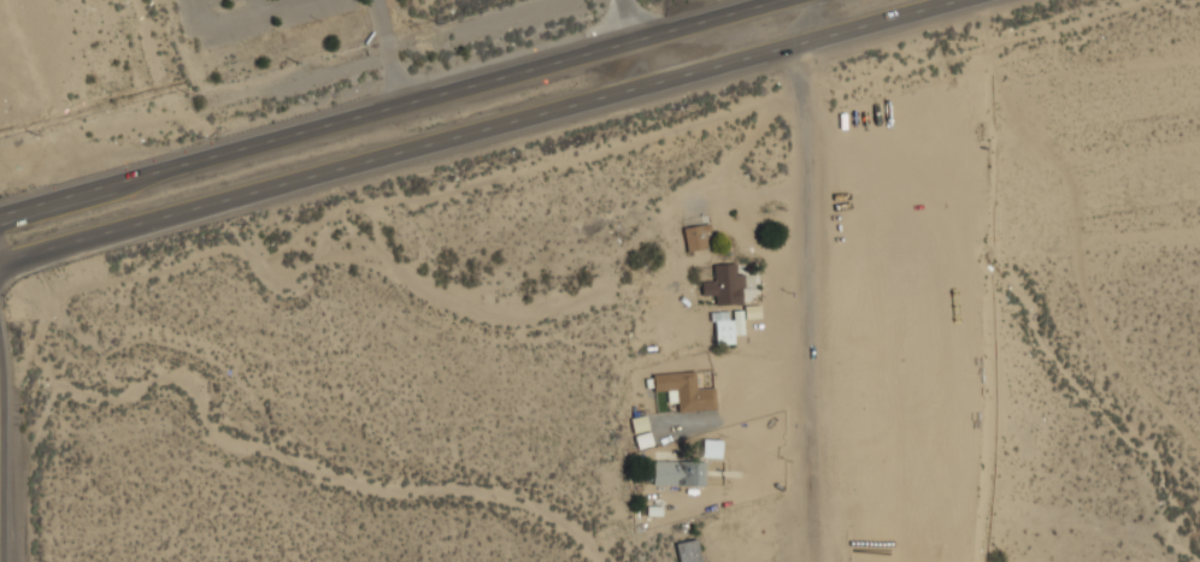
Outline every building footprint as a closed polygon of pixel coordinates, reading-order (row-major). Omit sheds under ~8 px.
[(706,225),(683,227),(686,251),(708,249),(706,225)] [(701,282),(702,296),(715,295),(715,306),(743,305),(742,274),(736,274),(736,263),(713,264),(713,282),(701,282)] [(734,312),(725,312),(725,320),(715,321),(716,345),(735,344),(734,312)] [(716,410),(715,388),(696,389),(695,372),(653,374),(654,392),(667,391),(667,403),(677,402),(677,411),(716,410)] [(705,462),(653,461),(652,485),(705,486),(705,462)] [(679,561),(701,561),(696,539),(675,544),(679,561)]
